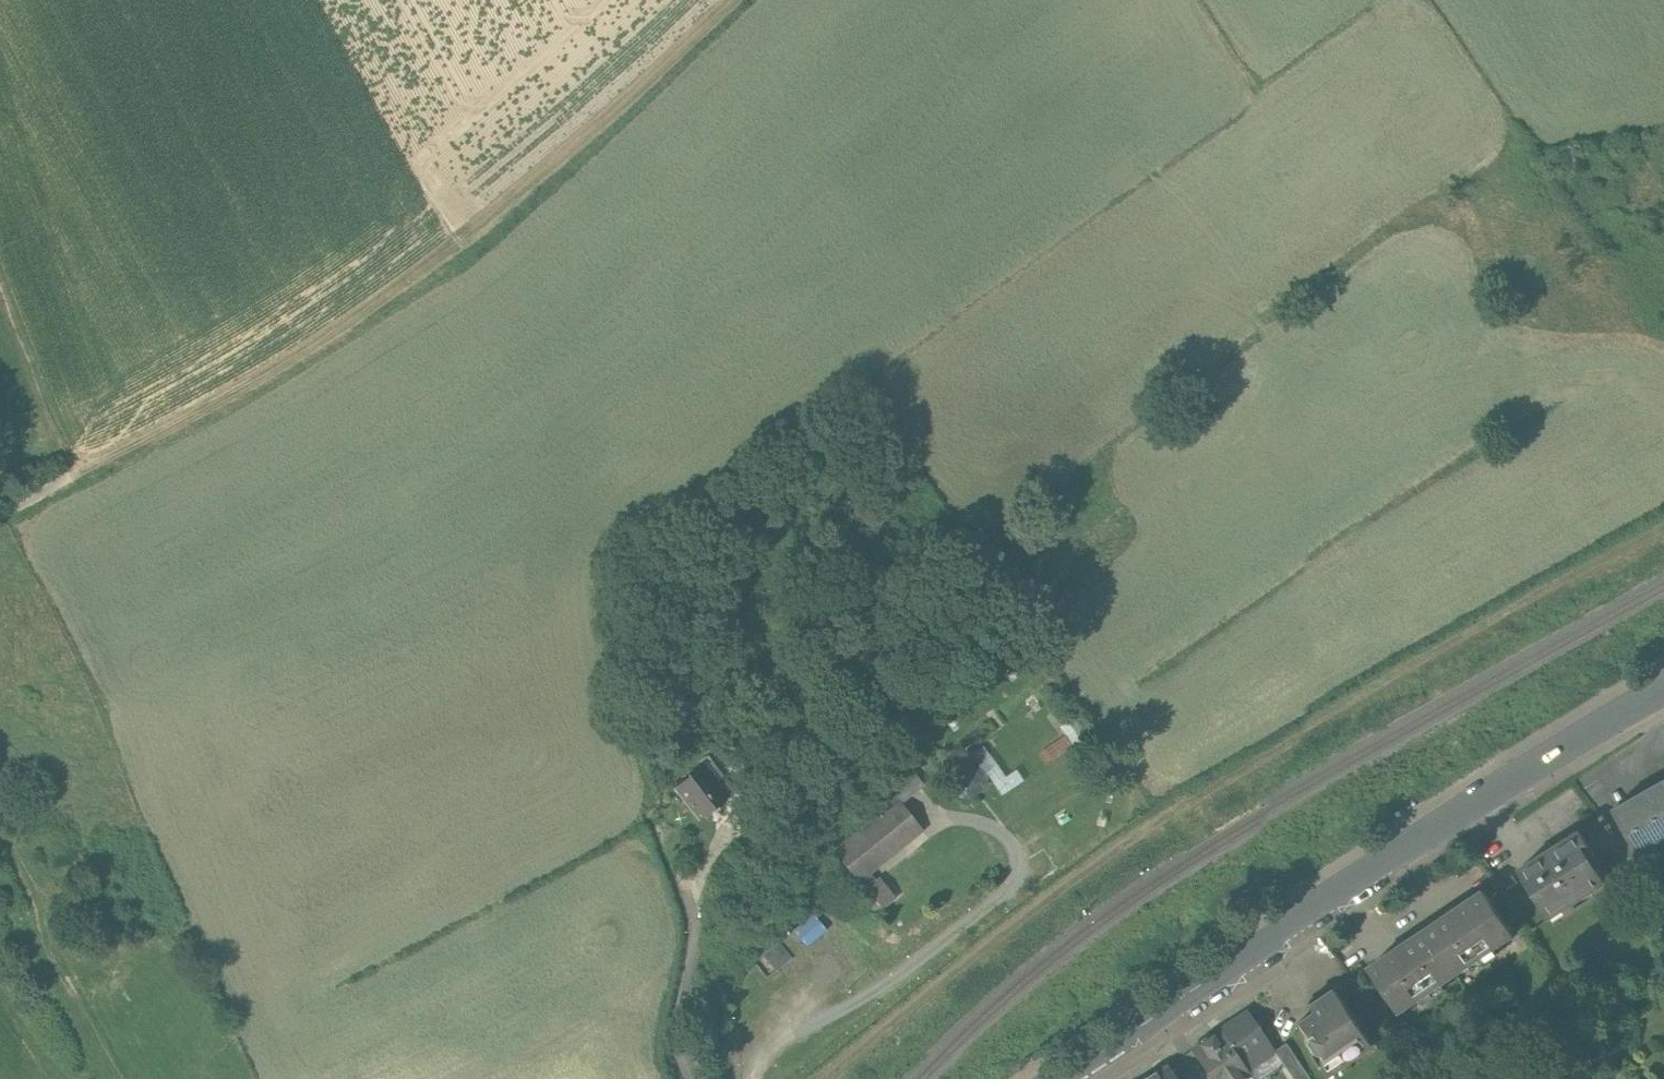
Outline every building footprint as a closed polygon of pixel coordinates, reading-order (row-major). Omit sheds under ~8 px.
[(1080,734),(1068,716),(1057,723),(1069,741),(1080,734)] [(973,779),(952,752),(940,761),(961,789),(973,779)] [(700,764),(673,786),(697,817),(725,795),(700,764)] [(908,772),(881,794),(889,804),(894,799),(916,782),(908,772)] [(1619,807),(1644,851),(1663,840),(1663,782),(1619,807)] [(889,804),(832,850),(853,877),(916,826),(894,799),(889,804)] [(1583,829),(1524,867),(1555,913),(1609,878),(1593,853),(1597,851),(1583,829)] [(887,897),(872,878),(863,885),(878,904),(887,897)] [(1488,889),(1431,927),(1460,971),(1518,932),(1488,889)] [(1431,927),(1375,965),(1405,1009),(1460,971),(1431,927)] [(775,942),(762,953),(773,967),(787,956),(775,942)] [(1370,995),(1356,974),(1338,986),(1339,987),(1352,1007),(1370,995)] [(1328,995),(1322,994),(1307,1004),(1306,1010),(1291,1020),(1322,1066),(1342,1053),(1346,1059),(1374,1040),(1352,1007),(1339,987),(1328,995)] [(1243,1009),(1215,1028),(1242,1067),(1270,1048),(1243,1009)] [(1215,1028),(1189,1046),(1211,1078),(1239,1078),(1247,1074),(1242,1067),(1215,1028)] [(1283,1043),(1271,1051),(1290,1078),(1298,1078),(1304,1075),(1283,1043)] [(1138,1078),(1174,1078),(1164,1063),(1138,1078)]
